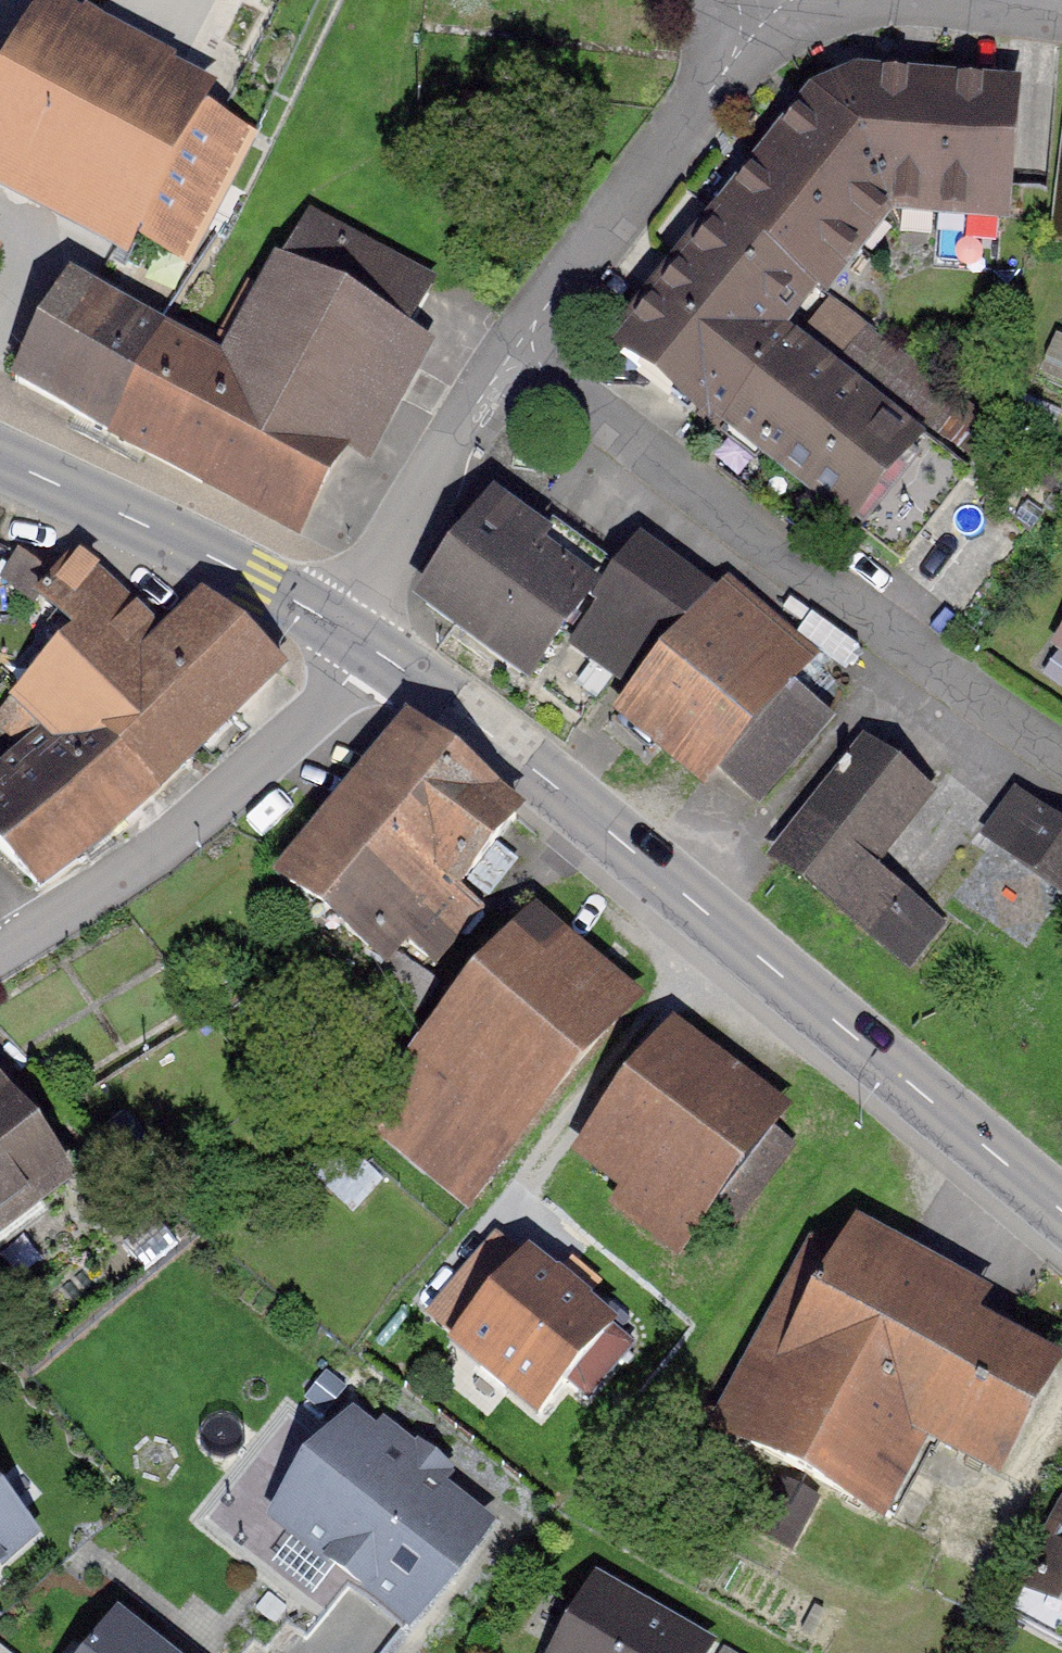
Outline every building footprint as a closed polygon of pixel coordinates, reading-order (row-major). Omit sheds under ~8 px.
[(43,4),(0,88),(0,197),(127,261),(214,89),(43,4)] [(622,345),(895,559),(964,475),(791,335),(886,207),(1001,216),(1009,97),(858,84),(817,102),(622,345)] [(73,282),(16,386),(299,534),(340,491),(363,499),(435,348),(411,336),(435,283),(314,219),(288,267),(280,262),(223,358),(73,282)] [(8,278),(0,272),(0,290),(8,278)] [(600,602),(495,517),(423,606),(537,698),(571,655),(629,702),(714,596),(649,543),(600,602)] [(47,896),(172,795),(289,681),(213,596),(171,634),(88,563),(25,633),(54,663),(0,714),(0,726),(22,750),(0,768),(0,847),(47,896)] [(714,596),(629,702),(608,728),(705,804),(825,654),(729,578),(714,596)] [(518,816),(409,730),(289,881),(369,944),(384,924),(428,959),(471,905),(429,872),(446,851),(473,872),(518,816)] [(935,790),(862,734),(766,859),(914,972),(949,927),(874,870),(935,790)] [(1014,795),(983,836),(1061,894),(1061,831),(1014,795)] [(358,1128),(467,1219),(642,1006),(539,918),(358,1128)] [(806,1113),(678,1023),(576,1166),(623,1200),(613,1214),(694,1271),(806,1113)] [(110,1202),(6,1070),(0,1075),(0,1288),(110,1202)] [(890,1532),(932,1451),(1008,1491),(1061,1389),(1061,1363),(983,1322),(995,1298),(832,1213),(713,1440),(890,1532)] [(536,1414),(572,1373),(595,1394),(644,1341),(508,1219),(423,1312),(536,1414)] [(357,1421),(271,1518),(413,1642),(500,1533),(357,1421)] [(43,1540),(0,1489),(0,1574),(43,1540)] [(1018,1591),(1061,1614),(1061,1506),(1018,1591)] [(549,1652),(720,1652),(721,1651),(599,1575),(549,1652)] [(116,1613),(85,1652),(167,1652),(116,1613)]
